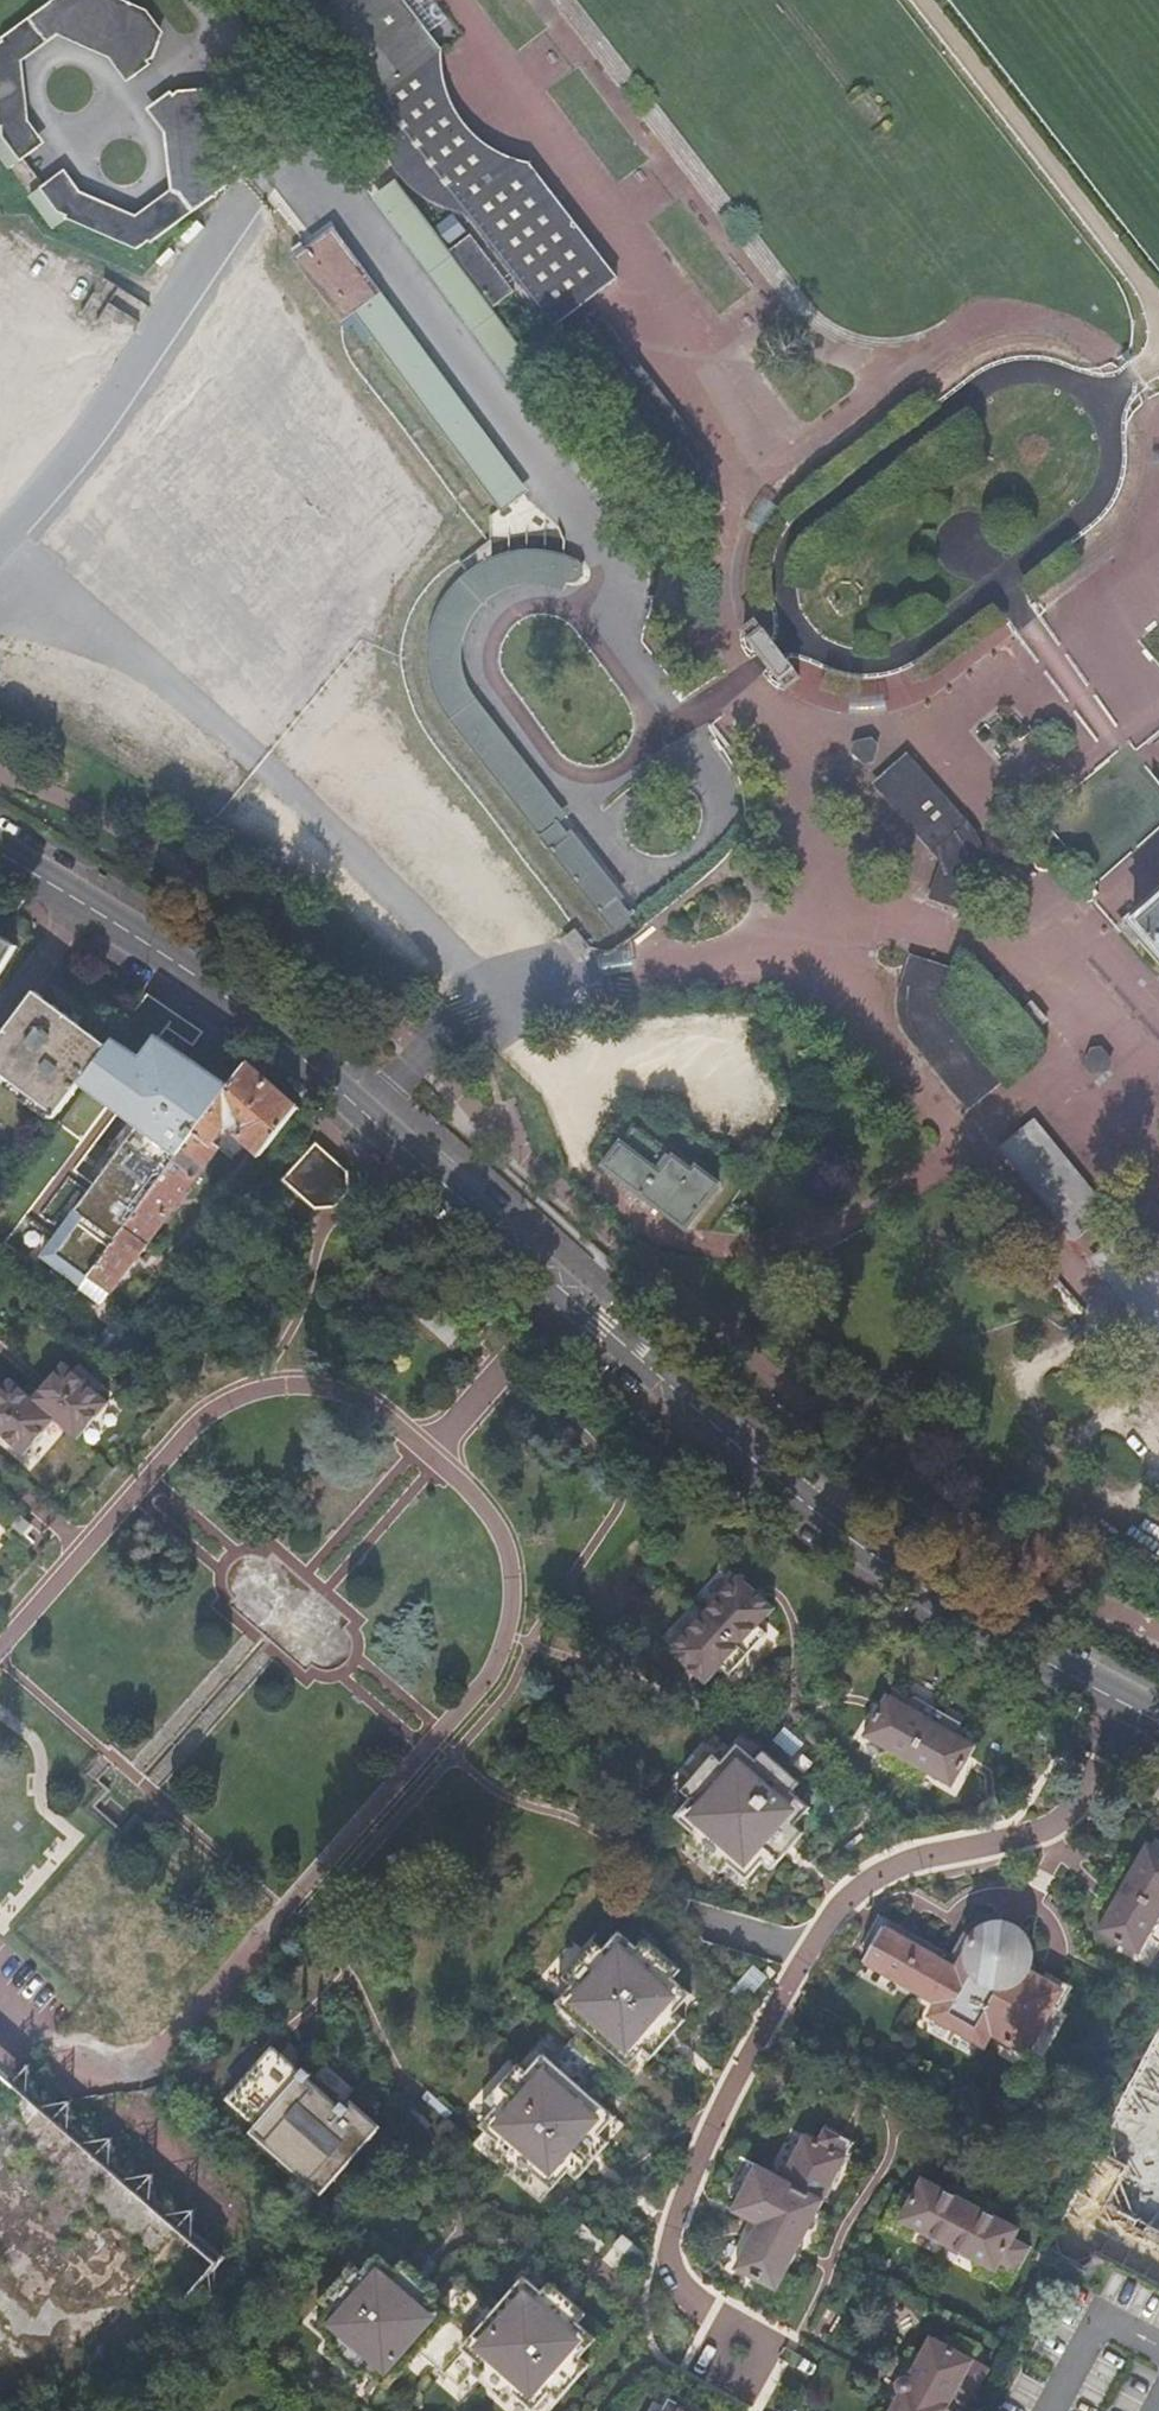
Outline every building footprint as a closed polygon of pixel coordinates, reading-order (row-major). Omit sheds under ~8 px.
[(12,28),(0,59),(0,118),(2,121),(0,122),(0,159),(9,171),(48,143),(28,116),(38,91),(25,74),(35,66),(42,50),(60,37),(110,57),(127,80),(150,64),(164,30),(148,7),(129,0),(52,0),(12,28)] [(396,176),(404,185),(412,192),(420,199),(430,205),(440,210),(450,213),(460,216),(548,329),(668,481),(677,520),(722,510),(713,461),(587,305),(615,284),(529,168),(517,165),(505,161),(494,155),(484,148),(474,140),(466,131),(459,121),(452,109),(447,97),(443,84),(442,71),(442,63),(442,54),(403,0),(300,0),(375,101),(375,111),(375,120),(376,129),(378,138),(380,147),(385,158),(390,167),(396,176)] [(64,220),(143,248),(228,186),(233,170),(214,143),(221,123),(196,90),(182,84),(146,110),(166,137),(160,153),(173,171),(165,193),(137,214),(83,194),(64,168),(27,195),(52,229),(64,220)] [(378,194),(622,520),(627,516),(639,507),(395,181),(378,194)] [(618,524),(622,520),(378,194),(372,198),(617,525),(618,524)] [(326,233),(521,497),(528,491),(333,228),(326,233)] [(305,249),(296,256),(294,257),(341,320),(354,311),(503,510),(521,497),(326,233),(305,249)] [(292,250),(296,256),(305,249),(300,243),(292,250)] [(12,315),(0,300),(0,325),(12,315)] [(431,636),(429,649),(430,662),(431,675),(434,688),(439,700),(444,712),(452,723),(613,929),(630,915),(616,897),(619,895),(560,822),(568,815),(474,696),(469,687),(465,678),(463,668),(462,658),(462,647),(465,637),(468,627),(473,618),(480,609),(487,602),(495,595),(503,591),(512,587),(521,584),(530,583),(539,583),(548,584),(557,586),(566,590),(570,583),(575,583),(582,577),(584,572),(583,565),(578,560),(567,555),(555,552),(543,551),(531,551),(518,552),(506,554),(493,559),(482,565),(471,572),(462,580),(453,590),(446,600),(439,611),(434,623),(431,636)] [(759,618),(743,630),(765,660),(786,688),(802,676),(789,658),(781,647),(773,637),(759,618)] [(859,746),(856,756),(859,761),(870,759),(872,754),(864,745),(859,746)] [(907,752),(874,782),(941,861),(928,900),(971,913),(985,876),(984,863),(983,848),(976,832),(959,813),(928,776),(907,752)] [(1129,925),(1158,960),(1158,899),(1129,925)] [(578,923),(569,930),(586,951),(594,944),(578,923)] [(586,951),(569,930),(563,935),(579,956),(586,951)] [(13,948),(0,940),(0,968),(13,948)] [(902,975),(899,998),(899,1010),(901,1021),(907,1034),(916,1046),(931,1064),(950,1089),(957,1097),(968,1109),(1003,1080),(942,1004),(954,967),(911,954),(902,975)] [(109,1048),(35,993),(0,1040),(0,1073),(58,1117),(87,1078),(109,1048)] [(147,996),(114,1041),(142,1061),(158,1039),(164,1029),(192,1048),(202,1034),(147,996)] [(114,1041),(109,1048),(87,1078),(143,1120),(44,1254),(83,1283),(88,1275),(109,1291),(217,1147),(213,1145),(226,1129),(236,1124),(242,1127),(239,1134),(263,1157),(299,1110),(303,1105),(247,1064),(226,1091),(224,1089),(226,1085),(158,1039),(142,1061),(114,1041)] [(58,1117),(0,1073),(0,1082),(53,1123),(58,1117)] [(1034,1117),(998,1146),(1074,1240),(1110,1210),(1034,1117)] [(633,1127),(604,1165),(685,1228),(718,1185),(696,1168),(693,1172),(633,1127)] [(930,1130),(920,1139),(962,1187),(971,1180),(930,1130)] [(281,1180),(313,1209),(333,1207),(348,1192),(347,1171),(315,1143),(281,1180)] [(1089,1260),(1158,1346),(1158,1271),(1125,1230),(1089,1260)] [(111,1323),(92,1347),(106,1357),(124,1333),(111,1323)] [(15,1385),(0,1402),(0,1435),(27,1460),(59,1425),(81,1444),(113,1409),(68,1370),(37,1405),(15,1385)] [(33,1530),(24,1521),(16,1531),(25,1539),(33,1530)] [(737,1580),(669,1655),(704,1687),(720,1670),(729,1678),(766,1637),(757,1629),(773,1612),(737,1580)] [(887,1698),(862,1742),(954,1794),(979,1750),(887,1698)] [(784,1727),(773,1741),(793,1758),(804,1744),(784,1727)] [(799,1789),(807,1779),(771,1750),(765,1758),(747,1744),(734,1760),(722,1751),(692,1789),(700,1795),(684,1815),(702,1829),(694,1840),(730,1869),(737,1860),(754,1873),(768,1857),(780,1867),(809,1830),(801,1824),(818,1804),(799,1789)] [(1103,1933),(1144,1956),(1158,1930),(1158,1849),(1153,1846),(1103,1933)] [(1027,2056),(1047,2021),(1064,1993),(1038,1977),(1031,1974),(1034,1968),(1036,1962),(1036,1955),(1035,1949),(1033,1943),(1030,1938),(1025,1933),(1020,1929),(1014,1927),(1008,1925),(1002,1925),(995,1927),(990,1929),(984,1932),(980,1937),(976,1942),(967,1937),(955,1957),(889,1919),(863,1962),(939,2005),(931,2019),(983,2050),(992,2035),(1027,2056)] [(688,1969),(654,1938),(645,1947),(627,1930),(611,1948),(603,1940),(570,1976),(580,1985),(566,2001),(635,2063),(650,2046),(658,2053),(690,2018),(682,2011),(698,1993),(680,1977),(688,1969)] [(451,2071),(513,2001),(458,1951),(429,1984),(453,2004),(458,1999),(472,2011),(447,2040),(402,1999),(389,2014),(374,2001),(370,2006),(342,1982),(229,2110),(323,2194),(379,2130),(345,2100),(338,2108),(329,2100),(369,2056),(399,2083),(406,2075),(423,2090),(413,2104),(416,2106),(398,2128),(410,2138),(436,2108),(423,2097),(448,2069),(451,2071)] [(1064,1993),(1047,2021),(1058,2028),(1075,1999),(1076,1995),(1075,1992),(1074,1988),(1071,1986),(1042,1970),(1038,1977),(1064,1993)] [(620,2117),(550,2055),(535,2071),(526,2063),(496,2098),(504,2106),(488,2124),(505,2140),(497,2148),(532,2179),(540,2170),(559,2186),(572,2171),(580,2178),(610,2144),(602,2137),(620,2117)] [(775,2291),(782,2279),(855,2146),(827,2131),(819,2145),(809,2138),(787,2178),(754,2160),(728,2206),(761,2224),(736,2269),(764,2285),(775,2291)] [(898,2218),(907,2223),(992,2269),(997,2272),(1001,2264),(1019,2274),(1032,2249),(1014,2239),(1019,2231),(921,2175),(904,2207),(898,2218)] [(901,2235),(907,2223),(898,2218),(904,2207),(896,2203),(884,2226),(901,2235)] [(394,2385),(457,2315),(439,2299),(447,2290),(413,2260),(404,2270),(387,2253),(372,2270),(363,2262),(332,2297),(340,2305),(324,2322),(343,2338),(327,2346),(368,2379),(377,2370),(394,2385)] [(1010,2291),(1019,2274),(1001,2264),(997,2272),(992,2269),(987,2279),(1010,2291)] [(533,2275),(470,2346),(488,2362),(479,2371),(514,2401),(522,2393),(539,2408),(555,2390),(564,2398),(594,2364),(586,2356),(602,2338),(584,2323),(593,2313),(558,2284),(552,2291),(533,2275)] [(796,2288),(782,2279),(775,2291),(764,2285),(759,2296),(783,2309),(796,2288)] [(958,2392),(972,2400),(989,2368),(933,2337),(911,2377),(907,2376),(904,2376),(901,2378),(898,2381),(897,2384),(897,2388),(899,2391),(901,2394),(892,2410),(948,2410),(958,2392)] [(677,2399),(670,2410),(698,2410),(677,2399)]
